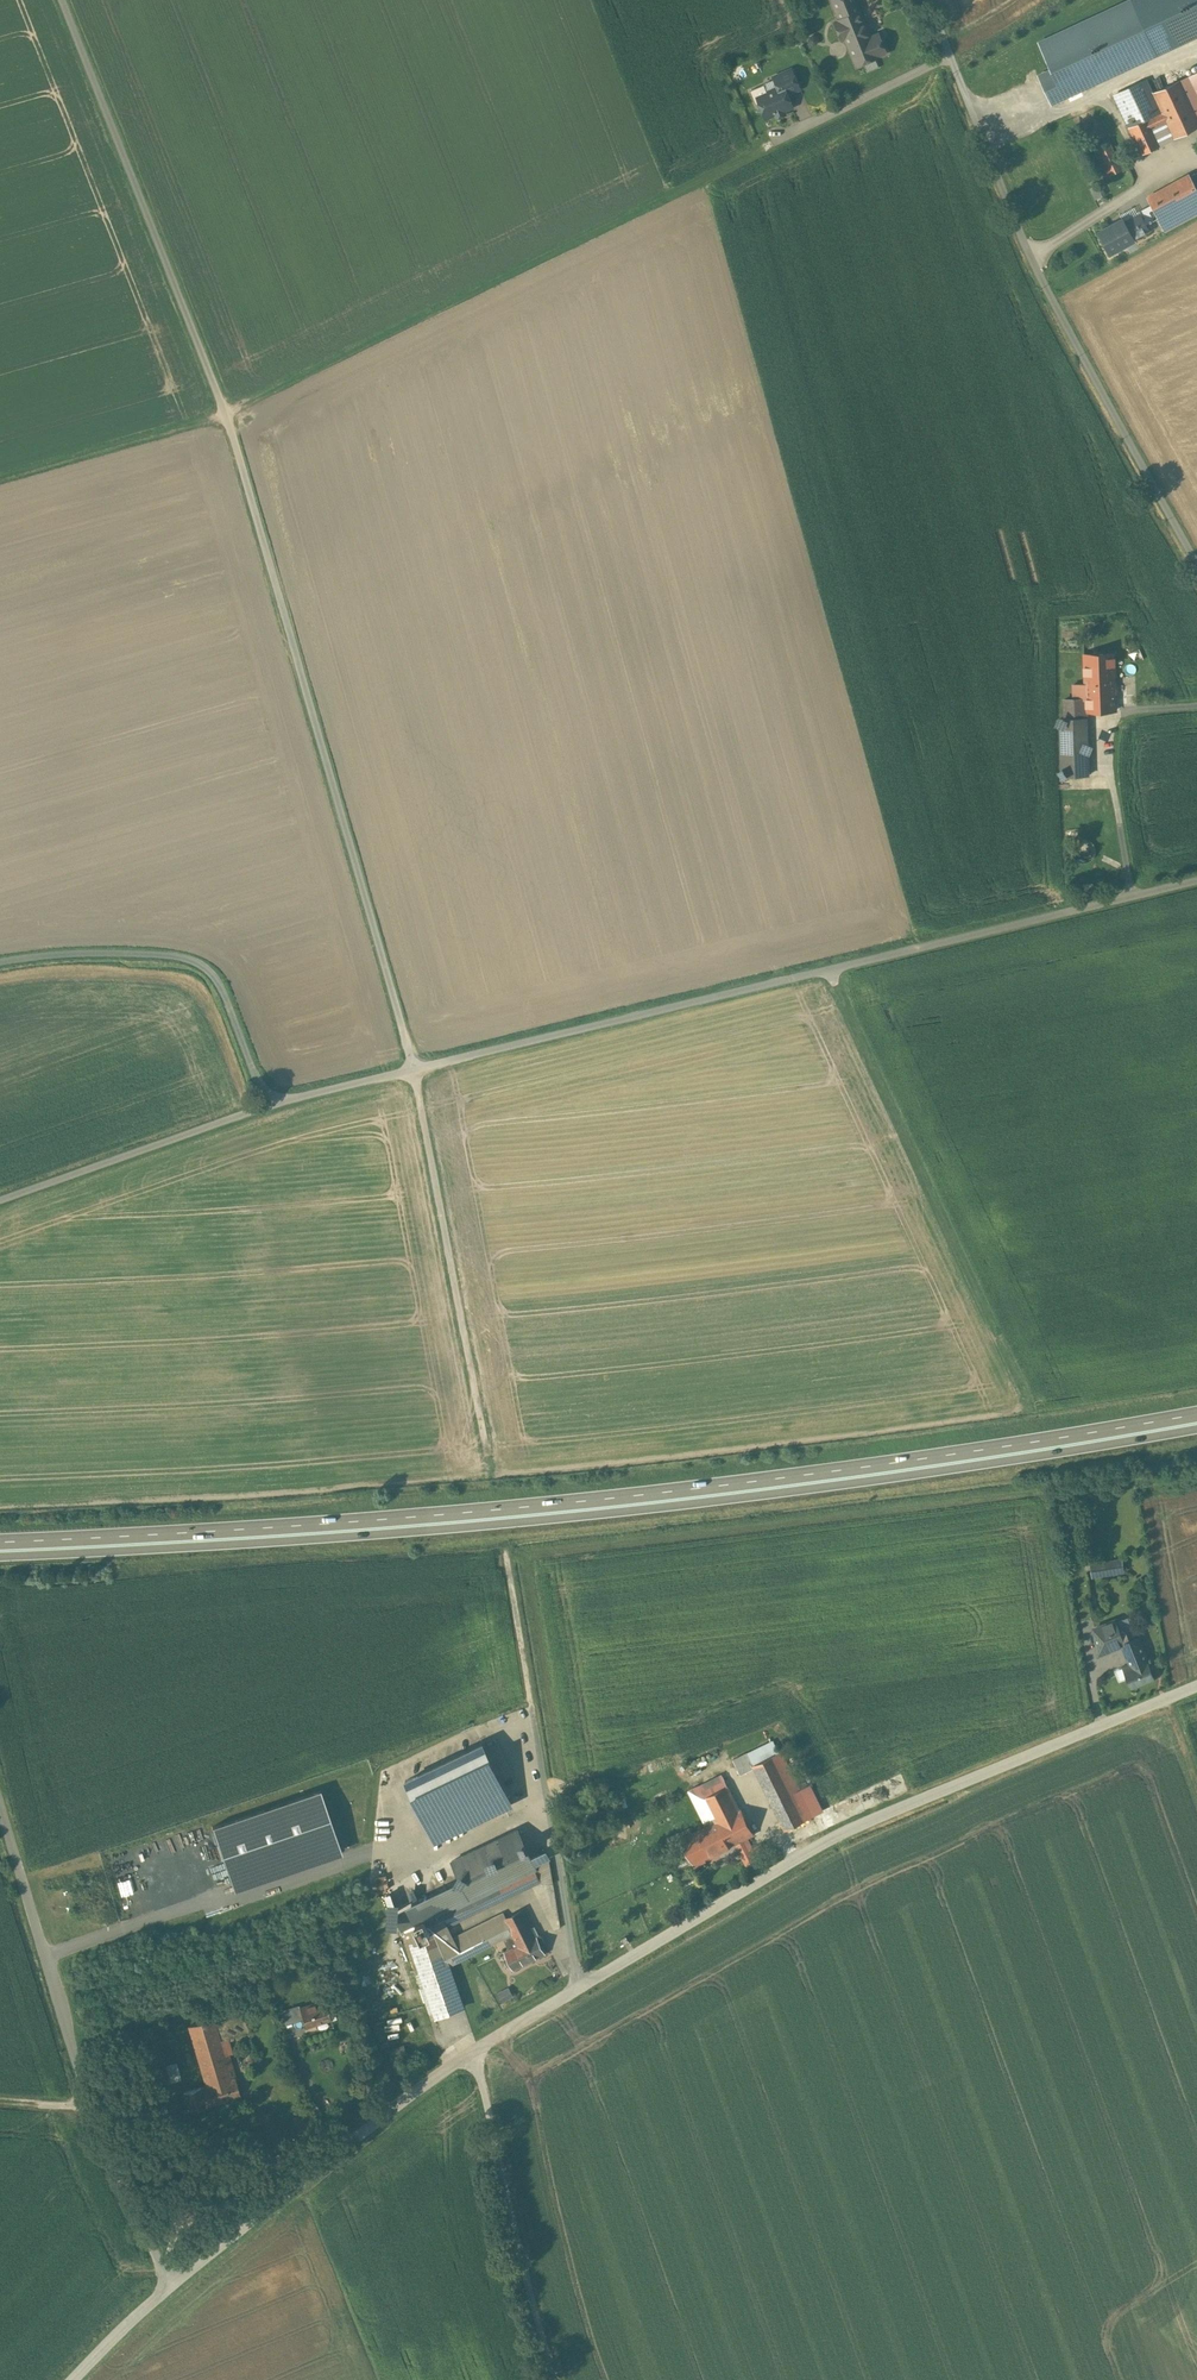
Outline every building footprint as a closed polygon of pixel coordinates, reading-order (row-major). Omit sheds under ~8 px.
[(840,19),(859,11),(855,0),(832,0),(840,19)] [(1039,74),(1052,102),(1196,35),(1196,0),(1130,0),(1040,42),(1052,68),(1039,74)] [(870,38),(859,11),(840,19),(839,19),(840,20),(836,22),(842,38),(846,37),(857,64),(877,56),(877,55),(885,51),(878,34),(870,38)] [(783,85),(787,93),(799,88),(791,69),(774,76),(778,87),(783,85)] [(1181,79),(1196,114),(1196,71),(1181,79)] [(1151,77),(1146,80),(1152,92),(1157,90),(1151,77)] [(1146,79),(1114,94),(1129,127),(1148,118),(1152,128),(1165,122),(1152,92),(1146,80),(1146,79)] [(1157,90),(1152,92),(1165,122),(1173,138),(1196,127),(1196,114),(1181,79),(1157,90)] [(769,97),(760,102),(766,117),(776,112),(777,116),(784,113),(782,110),(792,106),(787,93),(783,85),(778,87),(767,92),(769,97)] [(1148,118),(1129,127),(1141,154),(1160,145),(1152,128),(1148,118)] [(1152,128),(1160,145),(1173,139),(1173,138),(1165,122),(1152,128)] [(1109,140),(1093,148),(1098,157),(1113,150),(1109,140)] [(1113,150),(1098,157),(1107,176),(1122,169),(1113,150)] [(1158,217),(1196,196),(1196,189),(1189,173),(1147,196),(1151,204),(1158,217)] [(1098,185),(1091,188),(1095,198),(1102,195),(1098,185)] [(1157,218),(1164,231),(1196,213),(1196,196),(1158,217),(1157,218)] [(1144,207),(1152,221),(1157,218),(1158,217),(1151,204),(1144,207)] [(1137,211),(1139,214),(1140,214),(1145,224),(1152,221),(1144,207),(1137,211)] [(1139,214),(1124,222),(1133,238),(1148,229),(1145,224),(1140,214),(1139,214)] [(1122,219),(1099,232),(1109,252),(1133,239),(1133,238),(1124,222),(1122,219)] [(1093,638),(1084,638),(1084,647),(1093,647),(1093,638)] [(1114,654),(1084,654),(1085,665),(1077,665),(1077,676),(1085,676),(1086,699),(1086,710),(1115,710),(1116,710),(1116,709),(1114,654)] [(1137,661),(1123,662),(1124,675),(1138,674),(1137,661)] [(1085,676),(1077,676),(1073,677),(1074,699),(1086,699),(1085,676)] [(1086,699),(1074,699),(1064,699),(1064,718),(1086,717),(1086,710),(1086,699)] [(1088,775),(1086,717),(1064,718),(1060,718),(1062,776),(1088,775)] [(1123,1557),(1090,1563),(1092,1577),(1125,1572),(1123,1557)] [(1111,1620),(1091,1628),(1092,1631),(1096,1637),(1116,1629),(1111,1620)] [(1116,1629),(1096,1637),(1095,1638),(1098,1654),(1122,1643),(1121,1641),(1116,1629)] [(1136,1635),(1121,1641),(1122,1643),(1129,1660),(1138,1656),(1139,1660),(1145,1657),(1136,1635)] [(1129,1660),(1122,1662),(1131,1684),(1153,1675),(1145,1657),(1139,1660),(1138,1656),(1129,1660)] [(485,1739),(405,1777),(431,1833),(512,1795),(485,1739)] [(745,1751),(731,1758),(734,1765),(738,1773),(753,1765),(751,1762),(745,1751)] [(789,1769),(778,1774),(770,1759),(753,1767),(778,1819),(807,1805),(789,1769)] [(719,1772),(685,1788),(704,1825),(737,1808),(719,1772)] [(321,1790),(213,1826),(234,1890),(342,1854),(321,1790)] [(704,1825),(696,1829),(708,1853),(749,1832),(737,1808),(704,1825)] [(517,1829),(451,1860),(460,1880),(469,1897),(534,1866),(535,1866),(517,1829)] [(696,1829),(678,1838),(691,1863),(703,1857),(703,1855),(708,1853),(696,1829)] [(546,1849),(533,1856),(536,1863),(549,1857),(546,1849)] [(535,1866),(534,1866),(541,1880),(541,1881),(553,1883),(549,1859),(535,1866)] [(416,1923),(423,1937),(441,1929),(541,1880),(534,1866),(469,1897),(416,1923)] [(460,1880),(394,1912),(402,1930),(406,1928),(416,1923),(469,1897),(460,1880)] [(535,1936),(521,1910),(506,1917),(514,1932),(520,1944),(510,1949),(505,1951),(513,1969),(531,1960),(539,1956),(545,1952),(541,1944),(545,1942),(540,1933),(535,1936)] [(504,1911),(446,1940),(456,1961),(504,1937),(514,1932),(506,1917),(504,1911)] [(441,1929),(423,1937),(416,1923),(406,1928),(416,1959),(445,1949),(450,1964),(450,1965),(456,1961),(446,1940),(441,1929)] [(514,1932),(504,1937),(510,1949),(520,1944),(514,1932)] [(626,1935),(621,1938),(624,1944),(629,1941),(626,1935)] [(445,1949),(416,1959),(436,2016),(464,2006),(450,1965),(450,1964),(445,1949)] [(499,1991),(505,2001),(518,1994),(512,1984),(499,1991)] [(325,1998),(299,2006),(306,2027),(331,2019),(328,2009),(329,2008),(325,1998)] [(231,2078),(213,2019),(189,2026),(207,2085),(201,2087),(200,2086),(183,2092),(188,2110),(240,2094),(235,2077),(231,2078)] [(172,2075),(182,2072),(179,2060),(169,2063),(172,2075)] [(273,2153),(261,2162),(268,2173),(281,2164),(273,2153)]
